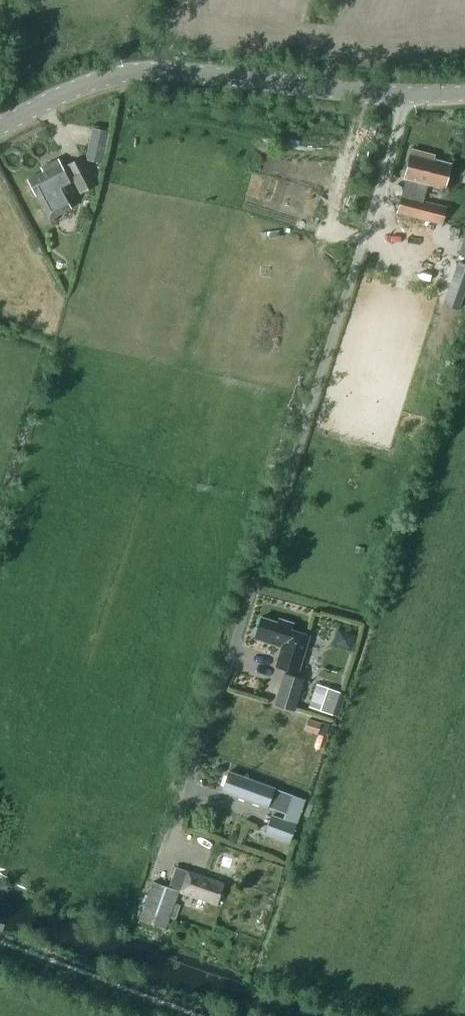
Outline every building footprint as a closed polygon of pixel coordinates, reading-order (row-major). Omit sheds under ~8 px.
[(85,158),(102,162),(109,130),(92,127),(85,158)] [(444,188),(451,163),(429,158),(430,154),(412,149),(404,177),(406,178),(397,212),(442,223),(447,206),(423,200),(427,183),(444,188)] [(81,193),(97,184),(82,156),(62,166),(58,158),(41,167),(43,171),(28,179),(38,198),(39,198),(42,204),(41,204),(48,219),(71,207),(64,192),(62,193),(59,187),(70,180),(73,178),(81,193)] [(282,646),(276,665),(298,672),(310,636),(291,630),(293,623),(279,618),(277,622),(262,617),(255,638),(282,646)] [(273,704),(294,710),(304,678),(283,671),(273,704)] [(310,705),(320,710),(338,715),(346,693),(317,683),(310,705)] [(295,824),(303,799),(229,772),(223,790),(286,813),(283,820),(272,816),(266,833),(289,841),(294,824),(295,824)] [(176,866),(169,886),(178,890),(217,903),(224,883),(176,866)] [(140,920),(165,929),(178,890),(169,886),(153,881),(140,920)]
